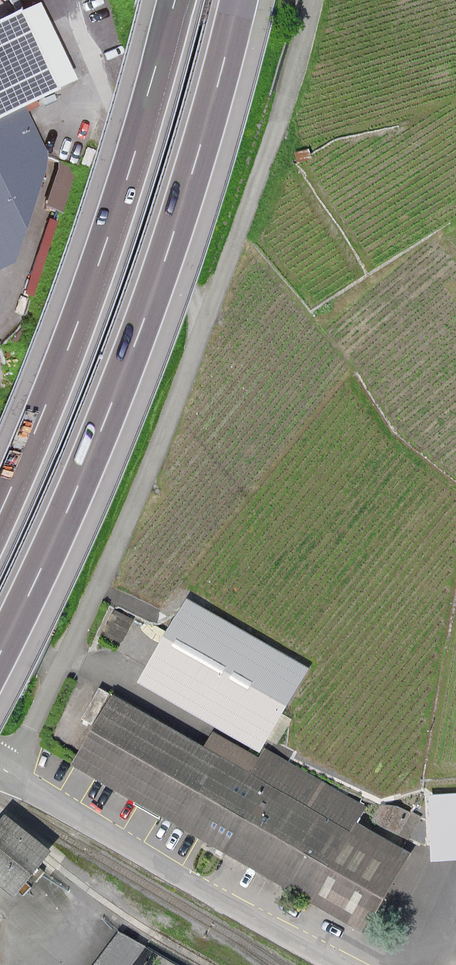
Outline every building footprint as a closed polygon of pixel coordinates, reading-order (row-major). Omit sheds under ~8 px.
[(42,4),(0,24),(0,115),(25,103),(78,78),(42,4)] [(17,260),(47,151),(25,103),(0,115),(0,266),(17,260)] [(74,167),(58,160),(46,204),(63,212),(74,167)] [(58,220),(48,218),(25,294),(36,297),(58,220)] [(141,680),(257,747),(304,668),(187,600),(141,680)] [(201,746),(111,695),(71,764),(192,833),(361,928),(402,856),(349,827),(362,805),(267,752),(262,749),(257,757),(210,730),(201,746)] [(428,797),(432,859),(455,858),(455,796),(428,797)] [(0,819),(0,848),(33,874),(51,851),(5,813),(0,819)] [(0,848),(0,885),(14,897),(33,874),(0,848)] [(146,943),(121,925),(91,964),(130,964),(146,943)]
